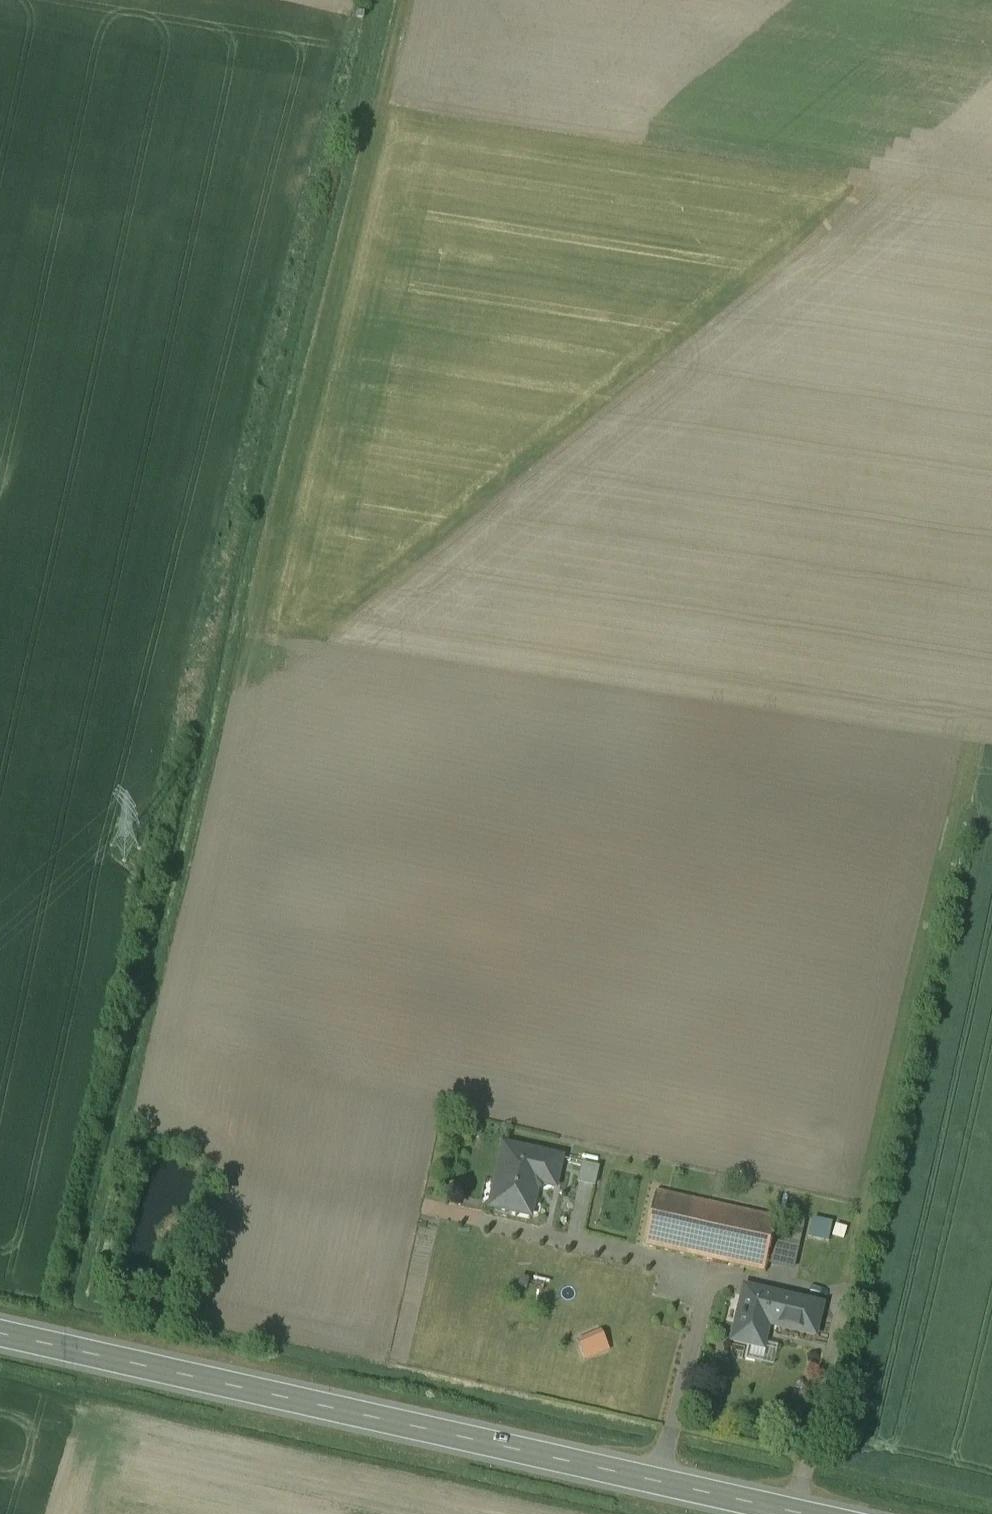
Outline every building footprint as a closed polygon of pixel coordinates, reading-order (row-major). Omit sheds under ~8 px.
[(559,1159),(503,1148),(488,1216),(530,1224),(538,1189),(552,1192),(559,1159)] [(775,1222),(656,1196),(645,1251),(763,1276),(775,1222)] [(823,1309),(739,1291),(727,1347),(764,1356),(769,1332),(816,1342),(823,1309)]
